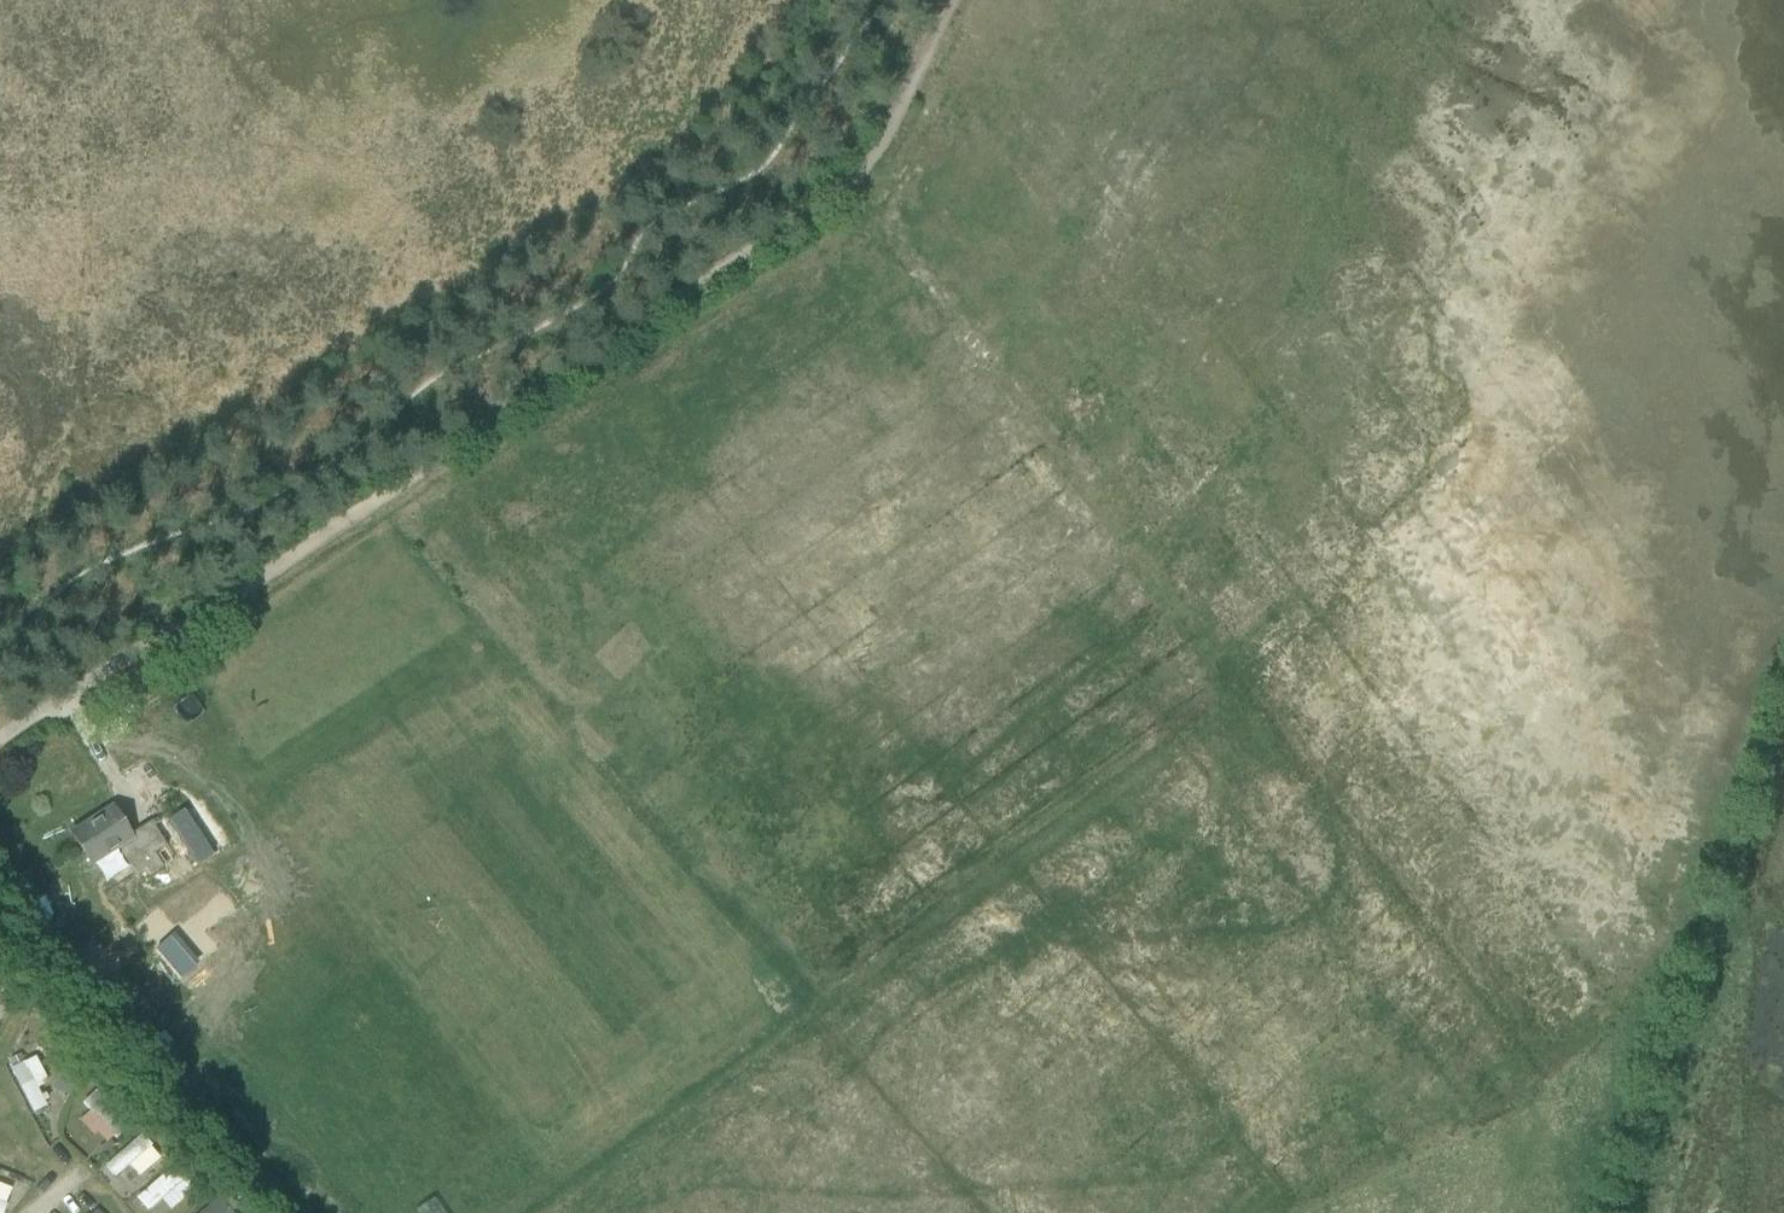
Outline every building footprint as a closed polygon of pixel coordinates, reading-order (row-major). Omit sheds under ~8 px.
[(113,808),(71,834),(91,865),(118,848),(135,876),(145,870),(149,876),(162,867),(155,854),(165,848),(168,846),(154,824),(152,822),(130,836),(113,808)] [(167,821),(188,852),(196,864),(212,853),(205,842),(184,810),(167,821)] [(24,1062),(13,1068),(34,1110),(45,1105),(24,1062)] [(83,1102),(114,1135),(130,1121),(99,1087),(83,1102)] [(132,1166),(138,1175),(162,1160),(145,1134),(98,1165),(109,1181),(132,1166)] [(116,1147),(109,1140),(99,1149),(105,1156),(116,1147)] [(22,1155),(0,1147),(0,1165),(16,1171),(22,1155)] [(130,1201),(139,1212),(151,1212),(165,1202),(171,1209),(195,1189),(175,1164),(130,1201)] [(15,1187),(0,1181),(0,1212),(4,1212),(15,1187)] [(214,1196),(194,1212),(229,1212),(214,1196)]
